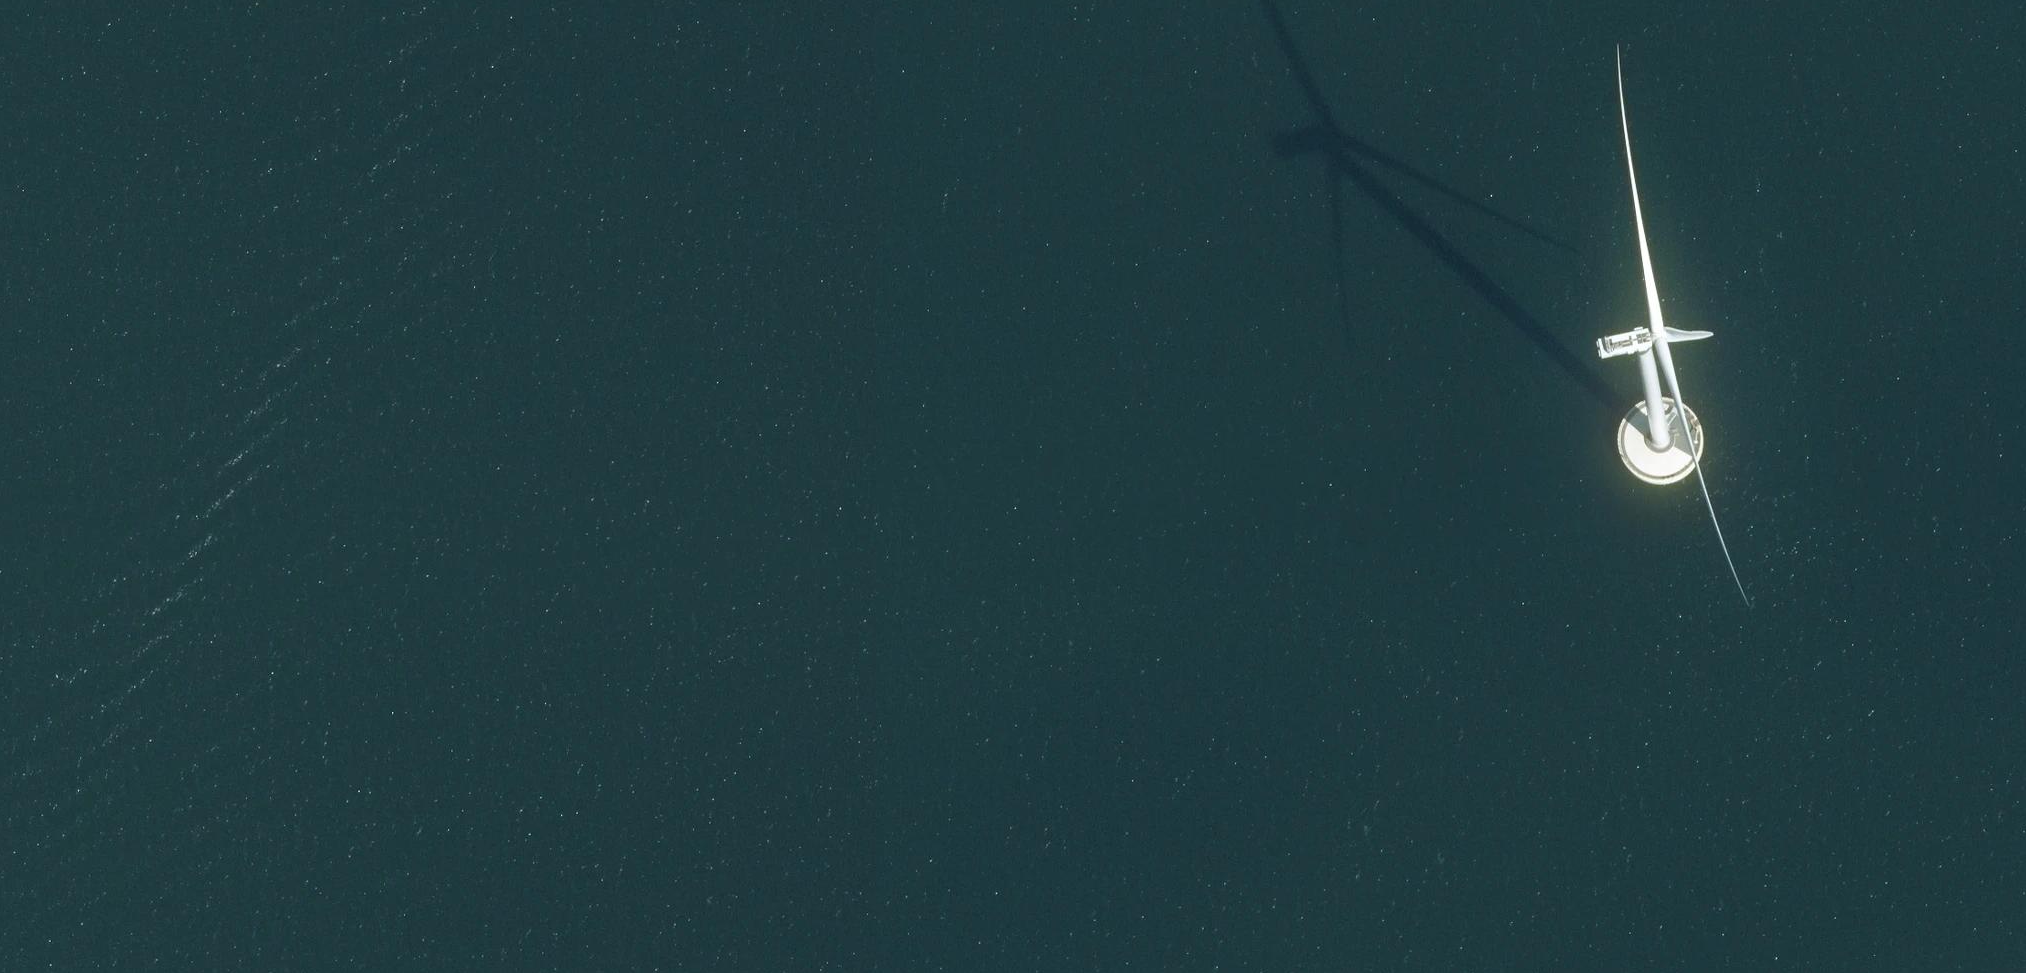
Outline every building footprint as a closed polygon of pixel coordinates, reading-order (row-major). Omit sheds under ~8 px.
[(1668,445),(1668,443),(1668,442),(1667,440),(1666,439),(1665,438),(1664,437),(1663,437),(1661,436),(1660,436),(1658,436),(1657,437),(1655,437),(1654,438),(1653,439),(1652,440),(1652,442),(1651,443),(1651,445),(1651,446),(1652,448),(1652,449),(1653,450),(1654,451),(1655,452),(1657,453),(1658,453),(1660,453),(1661,453),(1663,453),(1664,452),(1665,451),(1666,450),(1667,449),(1668,448),(1668,446),(1668,445)]
